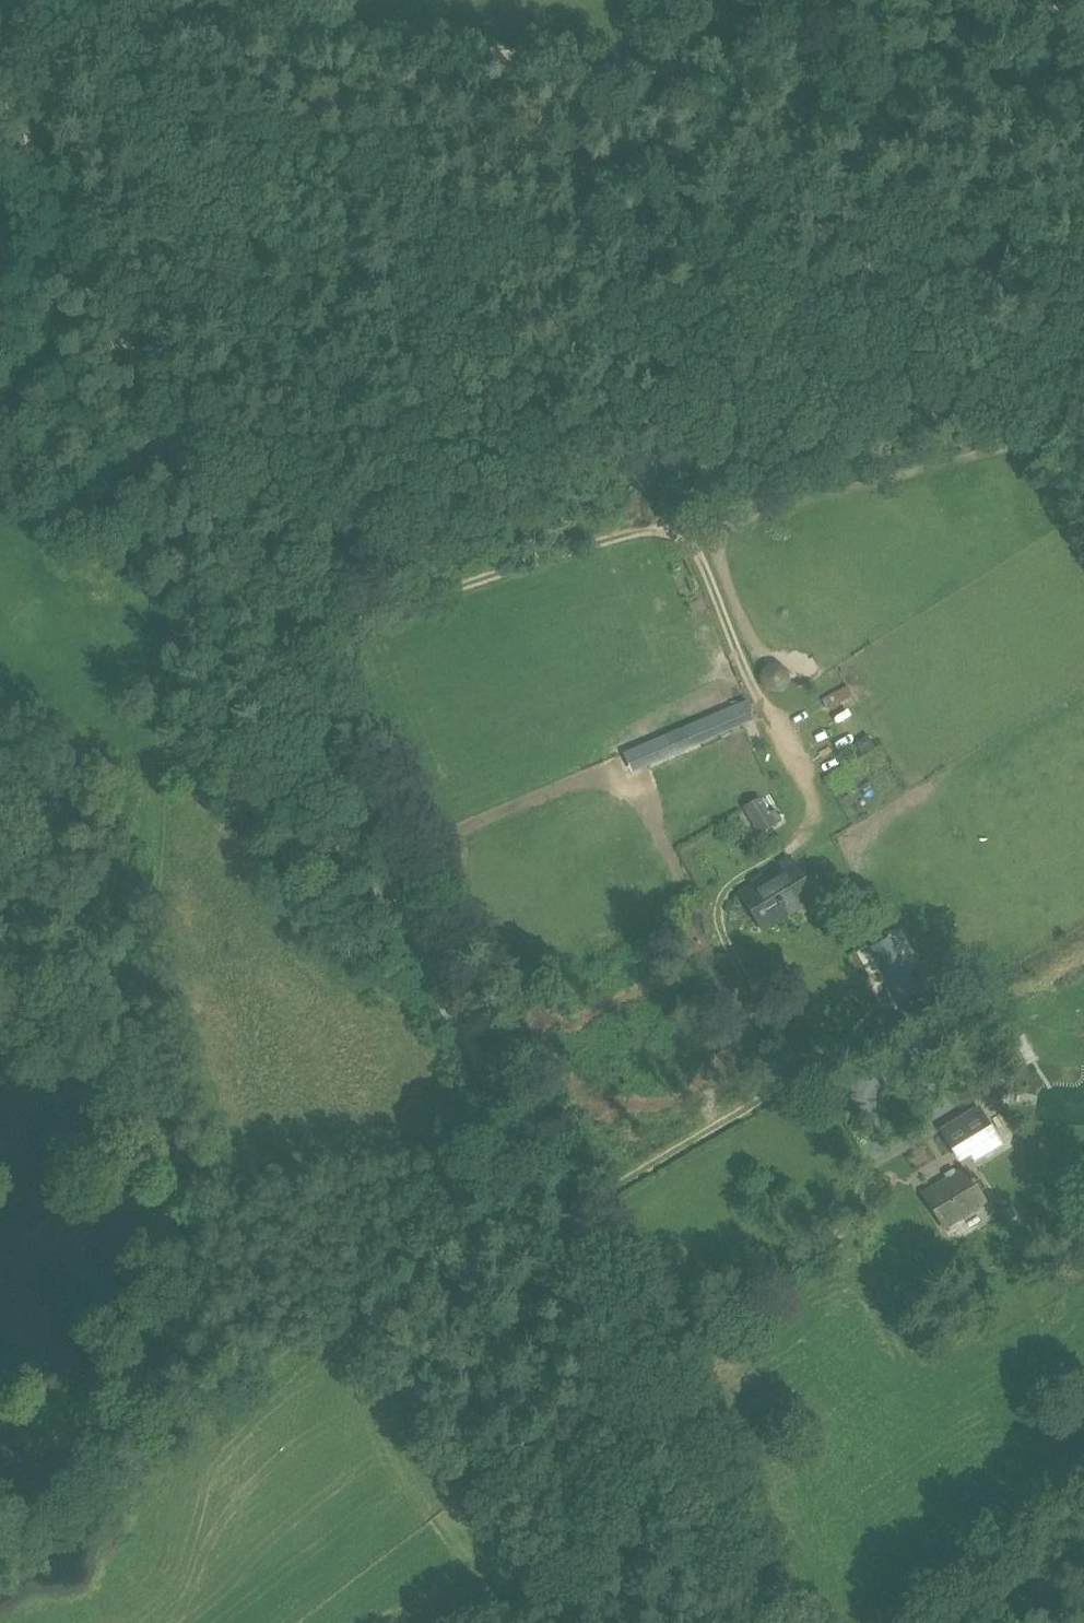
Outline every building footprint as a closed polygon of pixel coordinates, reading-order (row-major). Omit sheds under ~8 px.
[(824,699),(830,710),(855,694),(848,684),(824,699)] [(665,733),(674,755),(756,719),(747,699),(665,733)] [(829,721),(813,729),(820,743),(836,735),(829,721)] [(872,748),(867,739),(857,744),(863,754),(872,748)] [(743,807),(759,834),(783,820),(773,804),(768,807),(761,796),(743,807)] [(741,892),(763,928),(814,897),(792,861),(741,892)] [(869,951),(897,1002),(916,991),(888,941),(869,951)] [(967,1145),(976,1162),(987,1156),(983,1147),(997,1139),(980,1109),(942,1133),(953,1153),(967,1145)] [(924,1192),(946,1228),(987,1204),(980,1191),(984,1189),(979,1179),(974,1182),(965,1167),(924,1192)]
